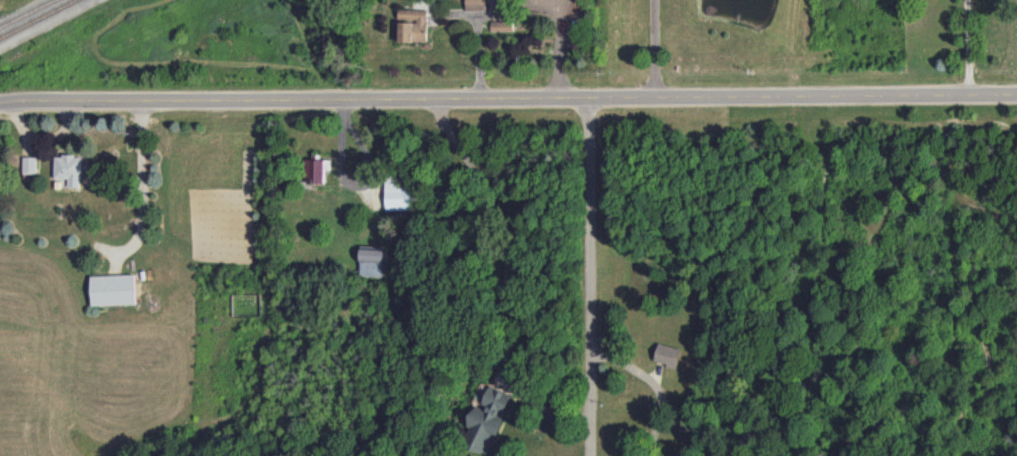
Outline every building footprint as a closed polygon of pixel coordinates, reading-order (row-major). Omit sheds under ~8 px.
[(486,10),(486,0),(466,0),(466,11),(486,10)] [(428,10),(399,9),(398,20),(399,20),(399,43),(427,43),(428,10)] [(54,155),(54,179),(68,179),(67,187),(81,187),(82,156),(54,155)] [(36,156),(22,157),(23,179),(36,179),(36,156)] [(305,159),(305,182),(325,183),(326,159),(305,159)] [(414,209),(414,184),(404,184),(403,178),(386,178),(386,210),(414,209)] [(385,276),(386,246),(361,245),(360,275),(385,276)] [(92,305),(136,304),(135,274),(91,275),(92,305)] [(676,368),(682,349),(658,342),(653,361),(676,368)] [(513,395),(490,386),(482,407),(477,405),(462,445),(490,455),(513,395)]
